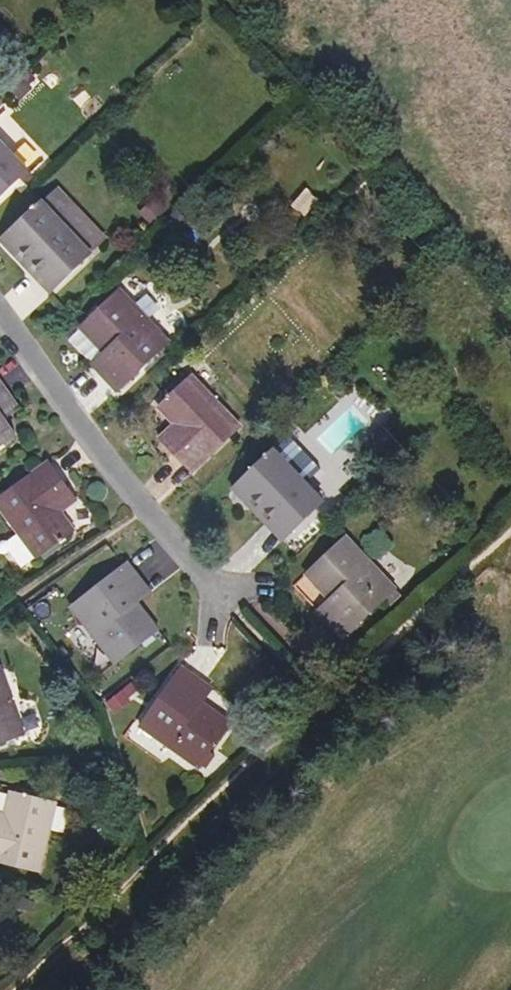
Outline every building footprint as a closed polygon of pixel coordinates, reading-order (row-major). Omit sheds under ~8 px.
[(29,170),(0,139),(0,197),(29,170)] [(44,201),(93,253),(109,238),(60,186),(44,201)] [(23,252),(56,287),(93,253),(44,201),(0,241),(16,258),(23,252)] [(16,258),(50,294),(56,287),(23,252),(16,258)] [(117,392),(171,341),(121,289),(79,328),(104,354),(111,361),(98,372),(117,392)] [(111,361),(104,354),(91,365),(98,372),(111,361)] [(166,445),(193,473),(242,426),(193,375),(159,408),(173,424),(180,431),(166,445)] [(15,401),(0,380),(0,411),(15,401)] [(5,419),(20,409),(15,401),(0,411),(5,419)] [(17,436),(5,419),(0,411),(0,447),(17,436)] [(173,424),(159,438),(166,445),(180,431),(173,424)] [(283,449),(307,475),(317,465),(293,440),(283,449)] [(255,500),(289,535),(325,501),(275,449),(233,489),(248,506),(255,500)] [(0,498),(0,509),(35,559),(76,531),(62,512),(56,504),(72,493),(49,462),(0,498)] [(56,504),(62,512),(78,501),(72,493),(56,504)] [(255,500),(248,506),(282,542),(289,535),(255,500)] [(75,527),(90,516),(80,502),(65,512),(75,527)] [(336,608),(323,619),(342,640),(396,588),(347,536),(306,575),(329,600),(336,608)] [(138,602),(132,595),(145,584),(129,562),(70,608),(115,665),(159,629),(138,602)] [(132,595),(138,602),(151,592),(145,584),(132,595)] [(329,600),(317,611),(323,619),(336,608),(329,600)] [(26,735),(2,667),(0,667),(0,743),(26,735)] [(204,703),(196,697),(205,683),(182,667),(139,727),(199,769),(232,722),(204,703)] [(196,697),(204,703),(214,688),(205,683),(196,697)] [(40,872),(57,803),(10,791),(5,814),(3,824),(0,823),(0,863),(40,872)]
